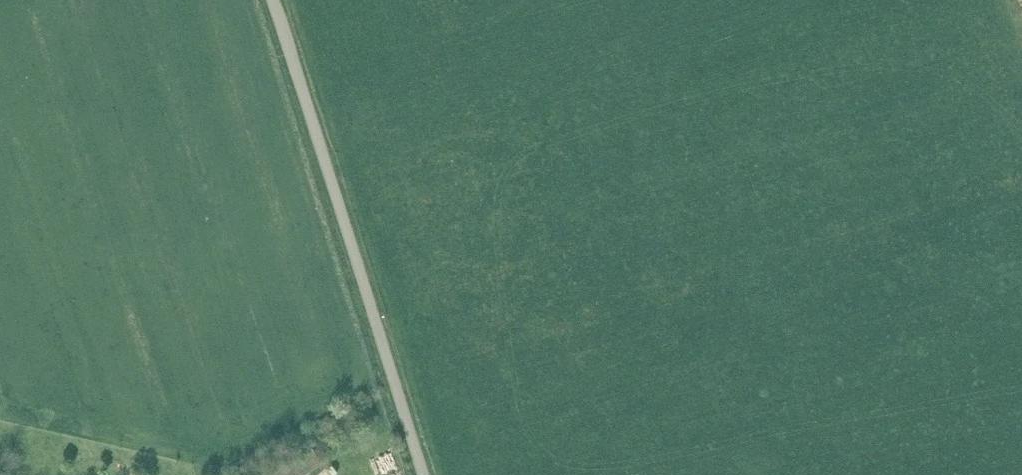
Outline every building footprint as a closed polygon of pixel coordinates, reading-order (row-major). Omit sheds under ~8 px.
[(283,463),(261,469),(263,474),(286,474),(283,463)]
